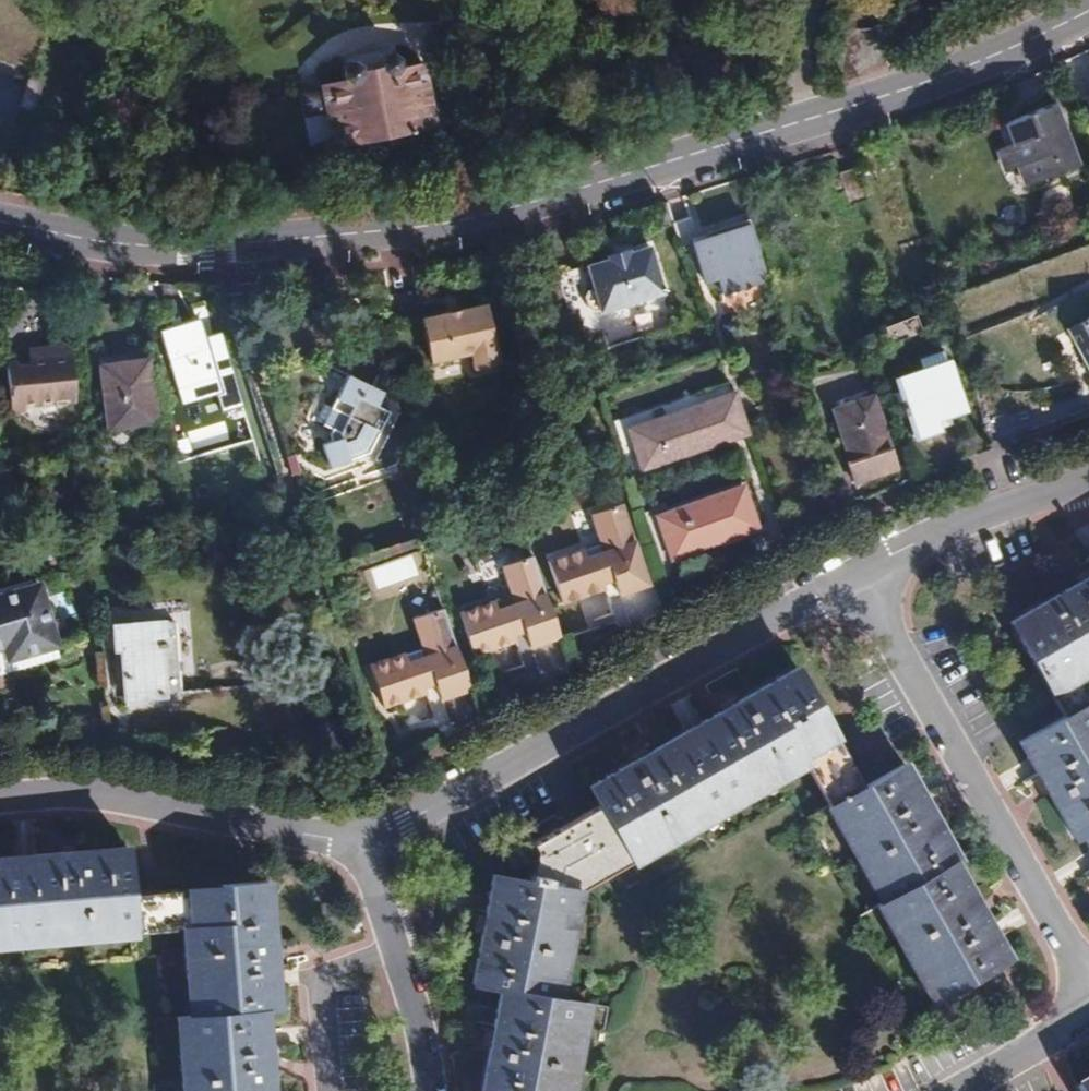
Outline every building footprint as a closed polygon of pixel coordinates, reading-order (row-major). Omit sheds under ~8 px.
[(348,80),(300,93),(305,118),(327,114),(334,147),(436,125),(423,64),(395,71),(399,66),(397,58),(391,55),(385,56),(381,62),(383,67),(360,72),(359,66),(353,62),(346,64),(342,70),(344,77),(348,80)] [(42,84),(30,80),(26,89),(0,80),(0,119),(14,124),(21,106),(34,110),(42,84)] [(1012,144),(997,150),(1005,173),(1017,167),(1026,187),(1080,165),(1055,103),(1004,124),(1012,144)] [(868,202),(858,169),(840,175),(851,207),(868,202)] [(698,243),(691,216),(673,223),(681,249),(692,245),(704,284),(719,279),(724,295),(769,280),(749,220),(704,235),(706,240),(698,243)] [(607,260),(558,275),(570,314),(598,304),(601,313),(663,293),(660,255),(627,250),(606,257),(607,260)] [(421,319),(390,326),(398,365),(429,359),(430,364),(470,355),(473,371),(500,365),(486,303),(421,317),(421,319)] [(50,350),(45,309),(3,314),(8,362),(5,362),(8,406),(75,402),(71,347),(50,350)] [(159,335),(201,322),(200,317),(158,329),(159,335)] [(1069,329),(1088,367),(1088,318),(1069,329)] [(201,322),(159,335),(181,406),(215,394),(221,414),(245,406),(221,331),(206,335),(201,322)] [(157,424),(147,358),(98,365),(107,432),(157,424)] [(947,361),(895,379),(915,438),(939,430),(935,420),(964,410),(947,361)] [(377,405),(384,392),(348,374),(330,408),(325,405),(317,421),(322,423),(321,425),(332,430),(329,435),(331,441),(322,445),(330,469),(370,454),(390,412),(377,405)] [(642,469),(747,434),(733,393),(628,429),(642,469)] [(854,484),(897,469),(872,395),(832,409),(851,462),(847,463),(854,484)] [(195,453),(232,442),(226,422),(189,434),(195,453)] [(742,488),(658,517),(672,558),(756,528),(742,488)] [(562,604),(590,594),(588,585),(613,576),(620,596),(650,585),(623,505),(591,516),(600,543),(548,561),(562,604)] [(510,594),(458,613),(472,655),(500,645),(498,637),(523,628),(530,647),(560,637),(533,557),(501,568),(510,594)] [(1008,622),(1061,715),(1018,741),(1074,839),(1081,835),(1088,849),(1088,700),(1083,703),(1063,669),(1086,655),(1088,661),(1088,575),(1008,622)] [(613,576),(588,585),(590,594),(602,590),(606,601),(620,596),(613,576)] [(0,594),(0,676),(61,658),(38,582),(0,594)] [(421,647),(369,665),(383,708),(411,698),(408,689),(434,680),(441,700),(471,689),(443,609),(412,620),(421,647)] [(121,650),(125,700),(180,694),(173,621),(113,628),(115,650),(121,650)] [(523,628),(498,637),(500,645),(512,641),(516,652),(530,647),(523,628)] [(1063,669),(1083,703),(1088,700),(1088,699),(1088,695),(1079,677),(1088,671),(1088,661),(1086,655),(1063,669)] [(708,811),(728,800),(724,792),(736,785),(743,799),(789,772),(781,759),(799,749),(807,762),(832,803),(844,823),(851,819),(858,831),(845,838),(871,884),(884,876),(894,894),(889,897),(900,915),(887,922),(914,970),(927,963),(934,975),(927,979),(938,999),(980,976),(992,996),(1010,984),(998,965),(1010,958),(953,860),(958,858),(903,762),(862,786),(836,740),(838,739),(796,666),(587,786),(598,805),(531,844),(535,851),(529,879),(492,872),(472,984),(499,989),(481,1090),(555,1090),(560,1090),(571,1090),(580,1038),(565,1035),(568,1022),(576,1023),(580,1000),(560,997),(560,995),(545,993),(549,974),(564,977),(573,925),(558,922),(561,908),(569,910),(573,887),(580,888),(583,889),(632,863),(624,850),(642,839),(650,852),(679,835),(671,822),(683,816),(687,823),(708,811)] [(434,680),(408,689),(411,698),(423,694),(427,705),(441,700),(434,680)] [(355,746),(341,714),(314,724),(327,758),(355,746)] [(807,762),(799,749),(781,759),(789,772),(807,762)] [(728,800),(708,811),(711,817),(743,799),(736,785),(724,792),(728,800)] [(845,838),(858,831),(851,819),(844,823),(832,803),(826,806),(845,838)] [(711,817),(708,811),(687,823),(683,816),(671,822),(679,835),(679,836),(711,817)] [(650,852),(642,839),(624,850),(632,863),(650,852)] [(21,937),(45,935),(44,927),(58,925),(59,941),(113,936),(112,921),(133,919),(134,931),(181,926),(196,925),(198,945),(183,947),(185,978),(201,976),(202,990),(193,991),(195,1014),(182,1015),(184,1039),(192,1038),(194,1051),(178,1053),(182,1090),(271,1090),(264,1009),(277,1008),(266,880),(183,887),(183,889),(131,893),(127,846),(0,857),(0,939),(21,937)] [(894,894),(884,876),(871,884),(881,901),(889,897),(894,894)] [(580,888),(573,887),(569,910),(561,908),(558,922),(573,925),(580,888)] [(900,915),(889,897),(881,901),(876,904),(887,922),(900,915)] [(933,1003),(938,999),(927,979),(934,975),(927,963),(914,970),(933,1003)] [(549,974),(545,993),(560,995),(564,977),(549,974)] [(587,1002),(580,1000),(576,1023),(568,1022),(565,1035),(580,1038),(587,1002)] [(1076,1087),(1078,1090),(1088,1090),(1088,1079),(1076,1087)]
